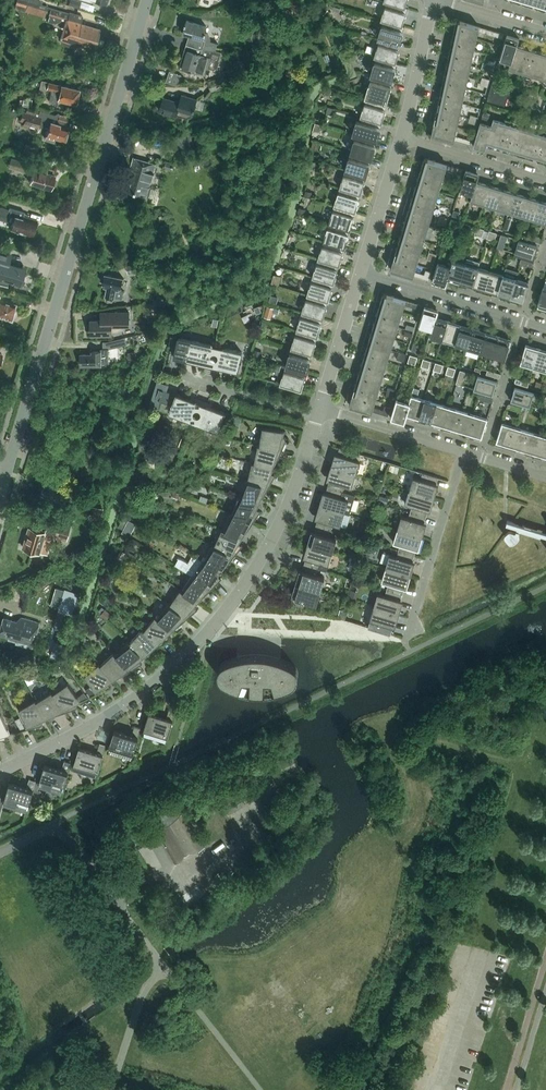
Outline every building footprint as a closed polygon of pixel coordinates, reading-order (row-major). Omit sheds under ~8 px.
[(15,9),(45,18),(48,7),(39,4),(39,2),(34,0),(17,0),(15,9)] [(283,5),(301,9),(303,0),(284,0),(283,5)] [(408,7),(405,7),(386,1),(386,2),(381,20),(383,20),(402,26),(402,25),(408,7)] [(99,30),(80,24),(83,17),(70,13),(62,39),(76,44),(77,41),(94,46),(99,30)] [(502,38),(504,33),(456,19),(453,34),(476,41),(478,31),(502,38)] [(209,33),(206,32),(205,32),(207,26),(187,20),(186,23),(185,23),(184,25),(185,25),(183,33),(192,36),(189,45),(222,55),(223,52),(216,50),(218,43),(211,41),(211,38),(209,33)] [(404,26),(402,25),(402,26),(383,20),(378,38),(380,39),(380,38),(399,44),(404,26)] [(457,126),(476,41),(453,34),(435,119),(457,126)] [(517,45),(519,38),(507,34),(500,58),(511,61),(509,68),(519,71),(518,75),(531,79),(532,75),(545,79),(545,54),(517,45)] [(283,36),(269,42),(271,47),(286,41),(283,36)] [(401,44),(399,44),(380,38),(380,39),(374,56),(376,57),(396,62),(401,44)] [(222,55),(189,45),(188,50),(187,50),(185,55),(183,54),(179,66),(207,75),(209,67),(214,69),(218,67),(222,55)] [(397,63),(396,62),(376,57),(371,75),(372,75),(392,81),(392,80),(397,63)] [(182,75),(170,71),(166,82),(177,85),(178,85),(179,83),(183,85),(184,81),(180,80),(182,75)] [(223,84),(229,82),(226,74),(208,81),(211,90),(224,86),(223,84)] [(393,81),(392,80),(392,81),(372,75),(365,98),(366,98),(386,104),(393,81)] [(490,79),(482,77),(480,85),(488,87),(490,79)] [(510,86),(493,80),(487,100),(504,106),(510,86)] [(76,104),(79,90),(61,85),(61,86),(41,81),(39,91),(45,93),(45,92),(59,95),(58,100),(76,104)] [(178,108),(184,110),(193,113),(198,99),(182,95),(180,102),(164,97),(159,110),(176,115),(178,108)] [(387,104),(386,104),(366,98),(360,116),(361,116),(382,122),(387,104)] [(3,108),(1,113),(11,117),(12,111),(3,108)] [(59,125),(60,124),(60,122),(67,124),(70,114),(56,110),(54,114),(40,110),(39,113),(26,109),(25,112),(22,110),(19,120),(24,122),(22,126),(35,130),(36,127),(38,127),(38,125),(44,127),(45,126),(48,127),(46,135),(45,139),(53,141),(55,138),(64,141),(68,127),(59,125)] [(478,117),(471,115),(468,122),(476,125),(478,117)] [(382,122),(361,116),(356,134),(377,140),(382,122)] [(545,160),(545,131),(538,128),(537,132),(517,126),(518,122),(505,118),(504,122),(493,119),(491,125),(480,122),(473,146),(485,149),(488,143),(545,160)] [(455,135),(457,126),(435,119),(432,133),(470,145),(471,140),(455,135)] [(356,134),(350,152),(372,158),(377,140),(356,134)] [(205,136),(199,140),(203,145),(208,142),(205,136)] [(35,156),(37,147),(26,143),(23,152),(35,156)] [(366,176),(372,158),(350,152),(345,170),(366,176)] [(135,173),(129,191),(146,196),(156,164),(134,157),(129,172),(135,173)] [(461,174),(463,169),(424,157),(419,174),(442,181),(445,169),(461,174)] [(50,189),(54,175),(46,172),(47,170),(35,166),(35,165),(16,159),(13,168),(32,174),(29,182),(50,189)] [(172,170),(175,163),(166,161),(164,168),(172,170)] [(361,194),(366,176),(345,170),(340,187),(361,194)] [(470,200),(471,200),(479,174),(466,170),(460,190),(472,193),(470,200)] [(419,174),(395,254),(418,261),(442,181),(419,174)] [(479,174),(471,200),(483,204),(489,185),(477,181),(479,174)] [(489,185),(483,204),(496,208),(502,188),(489,185)] [(340,187),(334,205),(355,212),(361,194),(340,187)] [(496,208),(508,212),(514,192),(502,188),(496,208)] [(508,212),(521,216),(527,196),(514,192),(508,212)] [(521,216),(533,219),(539,200),(527,196),(521,216)] [(539,200),(533,219),(545,223),(545,202),(539,200)] [(350,229),(355,212),(334,205),(329,223),(350,229)] [(11,223),(10,229),(32,235),(37,220),(28,217),(28,215),(24,213),(24,212),(9,208),(9,209),(0,207),(0,220),(11,223)] [(345,247),(350,229),(329,223),(328,225),(323,223),(318,238),(324,240),(323,241),(345,247)] [(534,259),(538,245),(519,239),(515,253),(534,259)] [(339,265),(345,247),(323,241),(318,259),(339,265)] [(24,271),(10,267),(11,264),(7,263),(9,255),(0,252),(0,284),(7,285),(6,284),(8,280),(20,284),(24,271)] [(429,252),(427,259),(434,261),(436,254),(429,252)] [(390,269),(429,280),(432,271),(426,270),(424,274),(414,271),(418,261),(395,254),(390,269)] [(432,281),(445,285),(453,259),(449,258),(447,265),(438,262),(432,281)] [(334,283),(339,265),(318,259),(313,276),(334,283)] [(465,263),(453,259),(445,285),(446,286),(448,279),(460,282),(465,263)] [(128,273),(141,270),(139,261),(126,265),(128,273)] [(478,267),(465,263),(460,282),(472,286),(478,267)] [(491,271),(478,267),(472,286),(485,290),(491,271)] [(503,275),(491,271),(485,290),(497,294),(503,275)] [(115,295),(117,296),(123,297),(124,291),(119,290),(119,287),(121,287),(123,277),(105,274),(103,283),(105,284),(104,287),(107,287),(105,296),(114,298),(115,295)] [(274,275),(272,283),(278,285),(281,277),(274,275)] [(516,278),(503,275),(497,294),(510,297),(516,278)] [(328,300),(334,283),(313,276),(307,294),(328,300)] [(510,297),(523,301),(529,282),(516,278),(510,297)] [(545,308),(545,287),(543,287),(537,306),(545,308)] [(420,309),(421,304),(383,293),(379,307),(401,314),(404,304),(420,309)] [(323,318),(328,300),(307,294),(302,312),(323,318)] [(160,297),(156,311),(163,313),(167,298),(160,297)] [(0,300),(0,316),(6,318),(6,319),(12,320),(14,312),(13,311),(15,304),(0,300)] [(430,335),(438,309),(425,305),(419,325),(431,328),(429,335),(430,335)] [(268,306),(264,317),(269,318),(271,311),(278,313),(279,309),(268,306)] [(376,398),(401,314),(379,307),(353,390),(376,398)] [(436,317),(437,315),(438,310),(438,309),(430,335),(442,339),(448,320),(436,317)] [(91,334),(112,333),(114,333),(116,333),(117,333),(119,332),(120,332),(121,331),(123,330),(124,329),(126,327),(127,325),(129,322),(129,320),(129,312),(105,313),(105,319),(90,320),(91,334)] [(318,336),(323,318),(302,312),(296,330),(318,336)] [(461,324),(448,320),(442,339),(455,343),(461,324)] [(473,328),(461,324),(455,343),(467,347),(473,328)] [(486,332),(473,328),(467,347),(480,351),(486,332)] [(318,336),(296,330),(291,347),(312,354),(318,336)] [(498,335),(486,332),(480,351),(493,354),(498,335)] [(511,339),(498,335),(493,354),(506,358),(511,339)] [(109,362),(109,348),(127,345),(125,337),(109,341),(103,341),(103,348),(101,348),(101,351),(92,351),(92,354),(81,354),(81,365),(101,365),(101,362),(109,362)] [(205,366),(212,368),(217,346),(178,337),(174,356),(206,363),(205,366)] [(520,363),(533,367),(539,348),(526,344),(520,363)] [(217,346),(212,368),(218,369),(219,366),(238,371),(240,361),(241,361),(242,360),(240,359),(242,352),(217,346)] [(312,354),(291,347),(286,365),(307,372),(312,354)] [(545,371),(545,369),(545,350),(539,348),(533,367),(545,371)] [(407,354),(399,351),(397,359),(405,362),(407,354)] [(307,372),(286,365),(282,364),(276,382),(301,390),(307,372)] [(463,384),(465,376),(459,374),(456,382),(463,384)] [(493,394),(497,381),(478,375),(474,389),(493,394)] [(530,406),(534,392),(515,386),(511,400),(530,406)] [(170,412),(194,421),(202,400),(196,398),(194,401),(176,394),(176,396),(174,395),(175,394),(159,388),(155,398),(172,405),(170,412)] [(396,390),(388,388),(386,396),(393,398),(396,390)] [(373,407),(376,398),(353,390),(349,404),(388,416),(390,407),(385,405),(383,410),(373,407)] [(482,437),(485,425),(488,418),(411,395),(409,402),(397,398),(391,417),(405,421),(407,414),(482,437)] [(492,398),(480,395),(479,399),(492,403),(493,400),(493,399),(492,398)] [(208,403),(202,400),(194,421),(218,430),(221,423),(222,424),(223,422),(221,421),(225,412),(207,405),(208,403)] [(510,404),(509,404),(508,404),(508,405),(507,408),(520,412),(522,407),(510,404)] [(84,432),(112,425),(109,413),(94,418),(95,422),(82,425),(84,432)] [(545,456),(545,436),(502,422),(496,441),(545,456)] [(263,427),(260,445),(282,449),(287,438),(283,437),(285,430),(263,427)] [(258,445),(254,463),(274,468),(282,449),(260,445),(258,445)] [(333,459),(331,466),(356,474),(360,460),(353,458),(355,452),(339,447),(336,460),(333,459)] [(157,454),(151,452),(148,462),(155,464),(157,454)] [(186,469),(188,464),(179,461),(177,466),(186,469)] [(274,468),(254,463),(252,462),(248,480),(269,486),(276,475),(272,474),(274,468)] [(331,474),(327,486),(343,491),(345,485),(352,487),(356,474),(331,466),(329,473),(331,474)] [(409,490),(434,497),(437,490),(434,489),(438,477),(422,472),(420,479),(413,477),(409,490)] [(260,504),(269,486),(248,480),(246,479),(240,497),(260,504)] [(343,491),(327,486),(324,498),(321,498),(319,505),(344,512),(349,514),(355,495),(343,491)] [(410,511),(426,516),(430,504),(432,505),(434,497),(409,490),(405,503),(412,505),(410,511)] [(238,496),(232,513),(253,522),(261,511),(257,510),(260,504),(240,497),(238,496)] [(380,496),(378,501),(387,504),(388,498),(380,496)] [(319,513),(316,525),(331,530),(333,524),(340,526),(344,512),(319,505),(317,512),(319,513)] [(139,508),(136,513),(143,516),(146,511),(139,508)] [(104,512),(94,511),(92,523),(101,525),(104,512)] [(422,528),(426,516),(410,511),(409,518),(401,515),(397,529),(423,536),(425,529),(422,528)] [(253,522),(232,513),(230,513),(224,530),(243,538),(253,522)] [(40,553),(40,551),(48,554),(53,535),(67,539),(73,522),(50,515),(45,532),(29,527),(23,548),(40,553)] [(124,517),(119,526),(124,529),(129,520),(124,517)] [(133,519),(128,529),(134,533),(140,522),(133,519)] [(512,522),(507,520),(506,523),(511,525),(517,527),(516,530),(515,530),(511,529),(510,529),(509,529),(508,530),(506,532),(505,532),(505,533),(505,534),(505,536),(506,536),(509,541),(510,541),(511,541),(512,541),(513,541),(515,540),(516,540),(516,539),(519,536),(520,535),(520,534),(519,532),(519,531),(519,530),(520,529),(541,535),(541,534),(545,536),(545,532),(512,522)] [(309,536),(307,544),(332,551),(336,538),(329,536),(331,530),(316,525),(312,537),(309,536)] [(239,544),(243,538),(224,530),(222,529),(214,545),(234,556),(243,546),(239,544)] [(420,544),(423,536),(397,529),(393,542),(400,544),(399,550),(414,555),(418,543),(420,544)] [(327,569),(332,551),(307,544),(305,551),(307,552),(304,564),(319,568),(320,567),(327,569)] [(212,545),(204,561),(222,571),(234,556),(214,545),(212,545)] [(350,548),(348,555),(355,557),(357,551),(350,548)] [(386,567),(411,575),(413,568),(411,567),(414,555),(399,550),(397,556),(390,554),(386,567)] [(362,551),(360,558),(367,560),(369,553),(362,551)] [(191,575),(193,576),(213,588),(222,578),(218,576),(222,571),(204,561),(193,555),(188,562),(179,557),(174,565),(191,575)] [(318,575),(319,568),(304,564),(300,576),(298,575),(295,582),(321,590),(325,577),(318,575)] [(387,589),(402,594),(406,582),(409,582),(411,575),(386,567),(382,581),(389,583),(387,589)] [(191,575),(182,590),(199,602),(213,588),(193,576),(191,575)] [(321,590),(295,582),(293,590),(296,591),(292,603),(308,607),(309,601),(317,603),(321,590)] [(65,589),(60,606),(73,610),(78,592),(65,589)] [(194,607),(199,602),(182,590),(180,589),(170,604),(188,618),(198,609),(194,607)] [(374,606),(399,614),(401,607),(399,606),(402,594),(387,589),(385,595),(378,593),(374,606)] [(173,631),(188,618),(170,604),(168,603),(157,617),(173,631)] [(375,628),(391,633),(394,620),(397,621),(399,614),(374,606),(370,620),(377,622),(375,628)] [(105,609),(101,614),(105,618),(109,613),(105,609)] [(338,616),(345,618),(347,611),(340,609),(338,616)] [(155,616),(144,630),(160,645),(171,638),(168,635),(173,631),(157,617),(155,616)] [(40,622),(21,617),(17,621),(4,617),(0,631),(0,634),(9,637),(8,639),(16,641),(16,643),(33,648),(40,622)] [(62,624),(60,631),(66,633),(68,626),(62,624)] [(144,657),(160,645),(144,630),(142,629),(130,642),(144,657)] [(144,657),(130,642),(128,641),(115,654),(131,670),(142,664),(139,661),(144,657)] [(55,642),(51,656),(59,659),(63,645),(55,642)] [(114,680),(131,670),(115,654),(114,652),(100,665),(114,680)] [(287,661),(281,659),(277,657),(274,656),(271,656),(268,655),(264,655),(261,654),(256,654),(253,654),(250,654),(246,655),(243,655),(240,656),(236,657),(230,659),(225,661),(223,662),(222,662),(221,663),(220,664),(220,665),(219,667),(218,668),(218,669),(218,671),(218,672),(218,673),(218,675),(219,676),(219,677),(220,678),(221,679),(222,680),(223,681),(227,683),(230,685),(233,686),(237,688),(240,689),(243,689),(247,690),(250,691),(254,691),(257,691),(261,691),(264,691),(268,691),(271,691),(275,690),(278,689),(281,688),(285,687),(288,686),(291,684),(292,684),(294,683),(295,682),(295,681),(296,680),(297,679),(297,677),(298,676),(298,675),(298,673),(298,672),(297,670),(297,669),(296,668),(295,667),(294,666),(293,665),(292,664),(287,661)] [(114,680),(100,665),(99,663),(84,675),(98,693),(110,687),(108,684),(114,680)] [(53,693),(65,712),(77,708),(75,704),(81,701),(78,697),(68,682),(53,693)] [(98,693),(91,685),(85,689),(91,696),(98,693)] [(46,719),(65,712),(53,693),(52,691),(36,701),(46,719)] [(84,692),(78,697),(81,701),(88,697),(84,692)] [(40,721),(46,719),(36,701),(35,699),(19,709),(29,728),(42,725),(40,721)] [(168,737),(173,720),(173,719),(175,710),(169,709),(166,718),(149,712),(144,730),(145,730),(168,737)] [(6,739),(4,735),(11,733),(1,713),(0,713),(0,740),(6,739)] [(15,721),(11,723),(14,732),(19,730),(15,721)] [(132,735),(114,730),(109,747),(133,754),(138,737),(138,736),(140,729),(140,728),(134,726),(132,735)] [(74,764),(98,772),(103,754),(105,745),(99,743),(97,752),(79,747),(74,764)] [(292,757),(276,764),(281,775),(297,768),(292,757)] [(62,770),(44,764),(39,782),(40,782),(63,789),(68,772),(68,771),(71,762),(64,761),(62,770)] [(27,788),(9,782),(4,800),(28,807),(33,790),(33,788),(36,780),(29,779),(27,788)] [(33,792),(31,799),(38,801),(40,794),(33,792)] [(158,823),(154,826),(175,863),(204,846),(184,811),(179,814),(170,798),(151,810),(158,823)]
